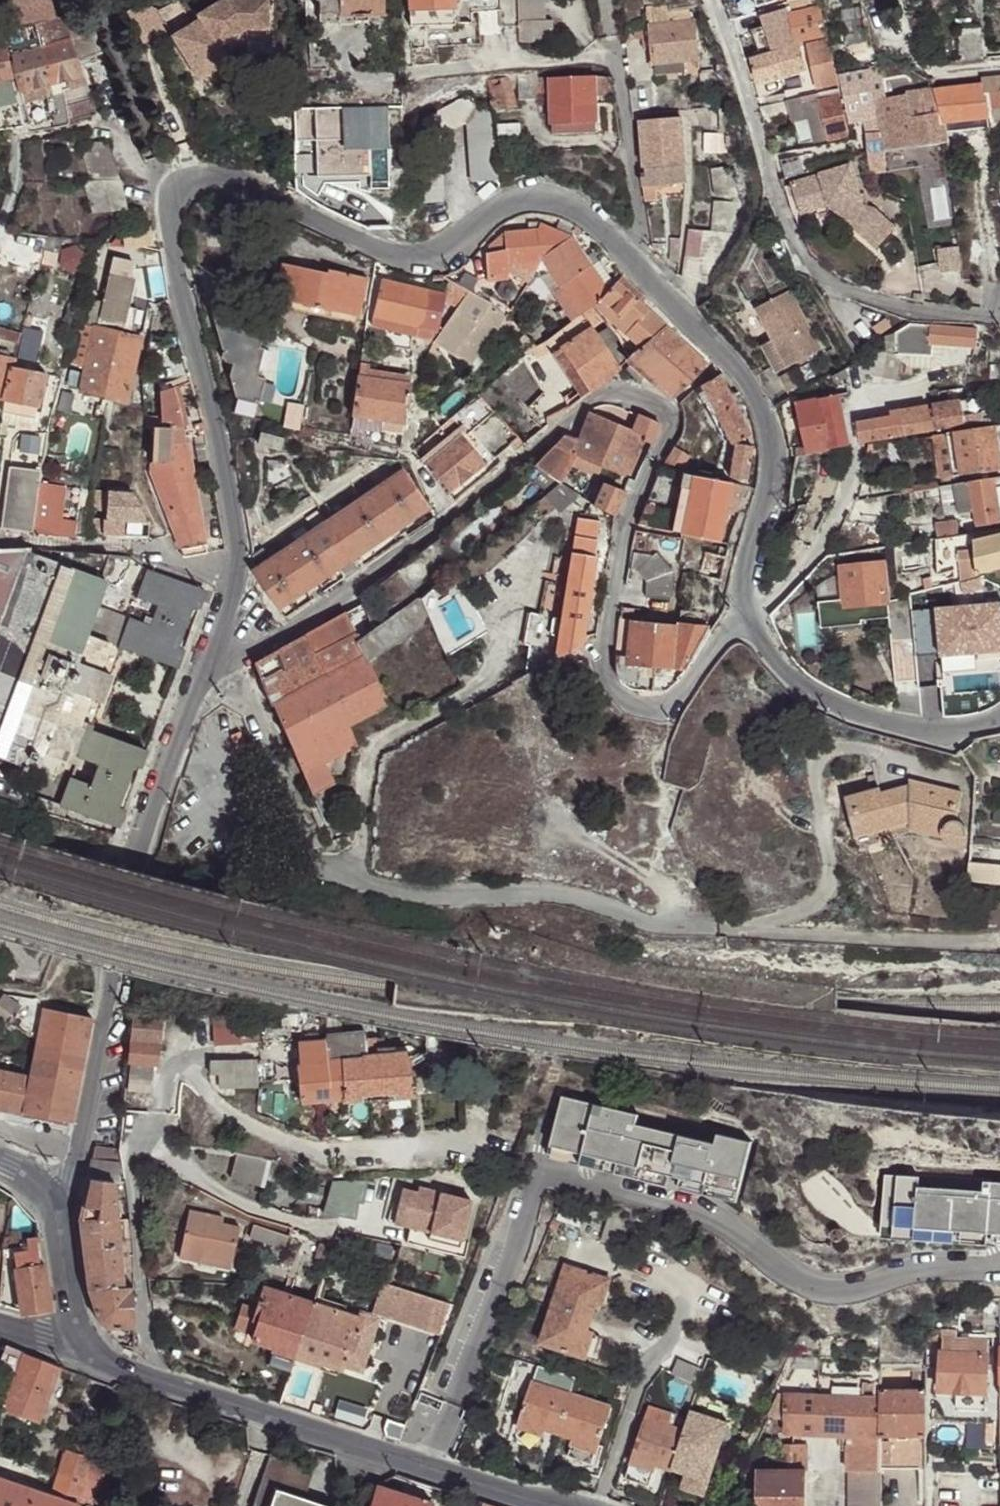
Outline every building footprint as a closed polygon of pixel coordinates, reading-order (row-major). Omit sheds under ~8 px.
[(52,18),(47,0),(23,0),(10,4),(16,28),(52,18)] [(224,42),(222,39),(248,24),(270,26),(272,0),(213,0),(198,10),(202,14),(173,31),(191,61),(224,42)] [(336,0),(312,0),(312,2),(316,2),(316,15),(336,14),(336,0)] [(381,0),(336,0),(336,14),(337,17),(382,14),(381,0)] [(408,24),(466,22),(465,0),(407,0),(408,24)] [(518,44),(552,42),(552,22),(544,22),(543,0),(517,0),(518,44)] [(826,33),(821,4),(811,5),(808,6),(788,12),(794,41),(826,33)] [(779,46),(771,17),(787,12),(785,6),(759,13),(762,24),(748,28),(755,52),(779,46)] [(648,30),(689,23),(687,13),(667,17),(665,7),(645,9),(648,30)] [(779,46),(794,41),(788,12),(787,12),(771,17),(779,46)] [(336,14),(316,15),(317,23),(337,22),(337,17),(336,14)] [(91,19),(65,28),(69,41),(95,32),(91,19)] [(691,24),(689,23),(648,30),(651,45),(654,65),(682,60),(696,59),(691,24)] [(967,56),(967,60),(984,58),(984,26),(962,26),(962,56),(967,56)] [(69,41),(65,28),(10,44),(13,57),(36,51),(69,41)] [(651,45),(648,30),(636,32),(638,40),(642,39),(643,46),(651,45)] [(861,31),(843,34),(846,52),(864,49),(861,31)] [(95,32),(69,41),(82,75),(107,66),(95,32)] [(837,75),(829,39),(809,45),(817,87),(838,82),(837,75)] [(82,75),(69,41),(36,51),(44,86),(60,79),(82,75)] [(233,57),(224,42),(191,61),(201,76),(233,57)] [(10,80),(12,79),(4,45),(0,46),(0,82),(10,80)] [(774,53),(781,74),(804,67),(797,46),(774,53)] [(44,86),(36,51),(13,57),(21,92),(44,86)] [(759,80),(781,74),(774,53),(752,60),(759,80)] [(684,74),(682,60),(654,65),(655,78),(684,74)] [(870,68),(837,75),(838,82),(839,89),(847,126),(855,125),(853,112),(859,111),(876,107),(875,101),(876,100),(870,68)] [(98,110),(82,75),(60,79),(67,115),(98,110)] [(514,105),(513,96),(508,80),(507,77),(487,82),(492,101),(495,101),(496,110),(514,105)] [(597,120),(596,96),(595,77),(549,79),(551,93),(553,123),(597,120)] [(613,95),(611,78),(595,77),(596,96),(613,95)] [(983,78),(983,84),(987,107),(999,106),(999,77),(983,78)] [(492,117),(484,78),(410,117),(415,203),(440,202),(436,136),(465,120),(469,179),(496,179),(495,139),(494,126),(492,117)] [(513,96),(551,93),(549,79),(508,80),(513,96)] [(10,80),(0,82),(0,106),(15,103),(10,80)] [(942,124),(989,119),(987,107),(983,84),(934,89),(942,124)] [(50,121),(44,86),(21,92),(29,125),(50,121)] [(349,89),(336,90),(337,106),(349,105),(349,89)] [(916,146),(945,143),(947,142),(945,133),(942,124),(934,89),(905,92),(905,95),(876,100),(875,101),(876,107),(882,133),(864,135),(867,152),(884,150),(886,162),(901,159),(900,148),(916,146)] [(838,96),(820,100),(828,138),(828,140),(846,136),(838,96)] [(828,138),(820,100),(809,102),(788,106),(764,110),(768,121),(785,117),(789,127),(812,123),(817,140),(828,138)] [(725,105),(710,107),(710,128),(725,128),(725,105)] [(991,122),(998,121),(999,120),(999,106),(987,107),(989,119),(991,122)] [(859,111),(864,135),(882,133),(876,107),(859,111)] [(649,167),(687,163),(680,117),(642,120),(649,167)] [(945,133),(991,127),(991,122),(989,119),(942,124),(945,133)] [(597,131),(597,120),(553,123),(553,134),(597,131)] [(991,127),(993,133),(999,132),(998,121),(991,122),(991,127)] [(518,125),(494,126),(495,139),(518,138),(518,125)] [(725,151),(724,133),(706,133),(706,152),(725,151)] [(918,166),(947,159),(945,143),(916,146),(918,166)] [(88,168),(115,163),(112,148),(85,153),(88,168)] [(91,188),(119,183),(115,163),(88,168),(91,188)] [(688,176),(687,163),(649,167),(651,179),(688,176)] [(850,164),(790,183),(799,213),(828,204),(876,244),(894,223),(871,203),(863,203),(850,164)] [(727,166),(715,168),(719,194),(731,193),(727,166)] [(124,212),(119,183),(91,188),(85,189),(90,218),(124,212)] [(999,196),(999,190),(989,192),(990,198),(999,196)] [(713,224),(736,225),(739,202),(717,201),(713,224)] [(563,234),(571,237),(576,225),(568,221),(563,234)] [(530,233),(537,232),(540,224),(529,225),(530,233)] [(540,224),(537,232),(542,261),(573,238),(571,237),(563,234),(540,224)] [(734,234),(736,225),(713,224),(712,232),(734,234)] [(140,240),(139,230),(126,232),(128,241),(140,240)] [(707,284),(734,234),(712,232),(690,230),(683,277),(707,284)] [(488,276),(509,273),(529,282),(542,261),(537,232),(505,234),(505,239),(497,247),(497,252),(486,254),(488,276)] [(601,299),(608,292),(606,288),(593,268),(573,238),(542,261),(545,265),(579,314),(592,307),(594,305),(602,300),(601,299)] [(680,261),(683,241),(673,239),(673,243),(674,244),(672,260),(680,261)] [(945,247),(946,271),(968,270),(966,246),(945,247)] [(121,334),(123,328),(127,306),(135,282),(129,279),(133,261),(114,256),(95,328),(121,334)] [(601,263),(593,268),(606,288),(613,283),(601,263)] [(326,274),(279,264),(272,300),(359,318),(366,278),(327,270),(326,274)] [(579,314),(545,265),(543,271),(555,297),(571,319),(579,314)] [(510,280),(509,273),(488,276),(489,283),(510,280)] [(665,326),(637,301),(642,295),(621,278),(608,292),(601,299),(602,300),(594,305),(626,334),(640,346),(665,326)] [(381,280),(373,316),(437,330),(444,299),(444,295),(381,280)] [(468,291),(448,280),(444,295),(444,299),(457,308),(468,291)] [(772,339),(788,365),(796,358),(818,344),(783,287),(752,307),(772,339)] [(493,306),(468,291),(457,308),(454,312),(433,342),(437,345),(468,368),(507,316),(499,307),(493,305),(493,306)] [(232,308),(217,304),(214,316),(223,350),(229,352),(226,355),(225,358),(227,364),(234,366),(231,377),(237,400),(260,407),(267,381),(259,379),(267,351),(262,350),(265,336),(232,308)] [(142,332),(147,311),(127,306),(123,328),(142,332)] [(437,330),(373,316),(372,325),(430,339),(437,330)] [(889,320),(876,330),(882,338),(895,328),(889,320)] [(17,341),(20,330),(0,325),(0,335),(17,341)] [(900,335),(899,350),(909,349),(908,366),(899,366),(898,376),(912,376),(913,367),(932,369),(942,364),(943,346),(931,346),(931,343),(978,345),(979,329),(931,325),(914,326),(900,335)] [(20,330),(17,341),(24,343),(27,328),(21,326),(20,330)] [(708,365),(665,326),(640,346),(628,356),(634,361),(640,366),(648,372),(675,396),(708,365)] [(614,371),(619,367),(592,327),(563,347),(592,390),(614,371)] [(95,328),(79,390),(125,401),(141,338),(121,334),(95,328)] [(777,371),(788,365),(772,339),(761,344),(777,371)] [(17,341),(13,357),(17,358),(24,360),(28,345),(24,343),(17,341)] [(370,343),(363,341),(361,352),(369,353),(370,343)] [(437,345),(433,342),(428,348),(429,350),(424,363),(427,373),(440,356),(433,351),(437,345)] [(581,399),(592,390),(563,347),(552,355),(581,399)] [(900,358),(875,350),(869,373),(898,381),(898,376),(899,366),(900,358)] [(369,353),(361,352),(360,357),(359,363),(367,365),(369,353)] [(4,399),(11,366),(13,357),(0,355),(0,398),(4,399)] [(641,380),(648,372),(640,366),(634,361),(627,369),(641,380)] [(11,366),(4,399),(37,405),(44,373),(16,367),(11,366)] [(155,410),(144,414),(147,430),(153,429),(152,462),(169,462),(171,445),(171,436),(186,434),(171,371),(146,380),(155,410)] [(409,384),(357,375),(351,415),(358,416),(381,420),(403,423),(409,384)] [(740,414),(729,396),(718,376),(700,386),(731,446),(735,443),(751,435),(740,414)] [(735,393),(729,396),(740,414),(745,412),(735,393)] [(493,411),(479,394),(475,398),(458,411),(462,417),(472,428),(493,411)] [(797,405),(808,452),(848,445),(840,404),(837,395),(797,405)] [(4,399),(2,412),(35,418),(37,405),(4,399)] [(796,401),(781,404),(782,411),(796,401)] [(796,401),(782,411),(784,420),(793,456),(809,454),(808,452),(797,405),(796,401)] [(867,440),(878,439),(964,425),(961,406),(891,417),(873,420),(858,422),(861,441),(867,440)] [(635,429),(589,410),(577,439),(573,451),(576,453),(594,461),(621,472),(630,475),(644,441),(643,441),(645,435),(634,431),(635,429)] [(462,417),(458,411),(452,417),(456,422),(462,417)] [(440,427),(441,425),(431,414),(418,425),(427,436),(440,427)] [(641,414),(640,415),(635,429),(634,431),(645,435),(643,441),(644,441),(651,444),(660,423),(641,414)] [(358,416),(351,415),(349,424),(356,425),(358,416)] [(379,430),(381,420),(358,416),(356,425),(356,426),(379,430)] [(402,433),(403,423),(381,420),(379,430),(402,433)] [(356,425),(349,424),(348,434),(355,436),(356,426),(356,425)] [(955,432),(956,439),(961,475),(999,471),(999,458),(995,426),(955,432)] [(444,432),(440,427),(427,436),(411,450),(416,452),(418,456),(444,432)] [(274,452),(279,436),(256,430),(252,446),(274,452)] [(466,431),(462,434),(475,449),(479,446),(466,431)] [(955,432),(935,435),(938,452),(953,449),(952,439),(956,439),(955,432)] [(171,436),(171,445),(188,443),(186,434),(171,436)] [(462,434),(425,464),(449,493),(486,463),(475,449),(462,434)] [(564,434),(535,466),(560,483),(561,482),(570,464),(576,453),(573,451),(577,439),(564,434)] [(169,462),(152,462),(151,470),(181,547),(181,556),(205,551),(188,443),(171,445),(169,462)] [(735,443),(730,477),(747,480),(753,446),(735,443)] [(868,445),(866,453),(877,451),(876,444),(868,445)] [(674,445),(664,462),(682,465),(688,451),(674,445)] [(594,461),(576,453),(570,464),(589,472),(594,461)] [(363,472),(357,463),(313,493),(318,502),(363,472)] [(11,467),(8,486),(0,526),(0,528),(33,532),(35,523),(36,512),(39,500),(42,486),(43,473),(11,467)] [(254,571),(278,607),(426,508),(401,472),(268,562),(254,571)] [(626,486),(630,475),(621,472),(617,481),(626,486)] [(681,536),(693,475),(684,473),(672,538),(681,539),(681,536)] [(727,512),(733,484),(729,483),(729,482),(693,475),(681,536),(686,537),(722,544),(727,512)] [(632,489),(636,478),(632,476),(628,488),(632,489)] [(730,477),(729,482),(729,483),(733,484),(749,487),(757,488),(759,482),(747,480),(730,477)] [(970,483),(975,510),(977,527),(999,523),(999,522),(993,479),(970,483)] [(561,513),(580,495),(561,482),(560,483),(544,496),(556,508),(561,513)] [(615,517),(626,491),(603,482),(593,507),(615,517)] [(970,483),(956,485),(960,513),(975,510),(970,483)] [(740,515),(749,487),(733,484),(727,512),(740,515)] [(61,488),(42,486),(39,500),(55,504),(54,514),(58,514),(61,488)] [(749,516),(757,488),(749,487),(740,515),(749,516)] [(94,519),(93,539),(102,538),(147,539),(147,520),(144,520),(133,492),(108,491),(107,511),(107,519),(94,519)] [(107,511),(108,491),(95,491),(94,511),(107,511)] [(556,508),(544,496),(520,516),(532,529),(556,508)] [(309,508),(303,499),(262,526),(269,536),(309,508)] [(55,504),(39,500),(36,512),(35,523),(53,525),(54,514),(55,504)] [(647,502),(637,526),(644,528),(646,522),(650,524),(657,506),(647,502)] [(741,547),(749,516),(740,515),(727,512),(722,544),(741,547)] [(578,518),(573,550),(595,553),(600,522),(578,518)] [(936,522),(937,537),(959,533),(956,520),(936,522)] [(683,564),(686,537),(681,536),(681,539),(672,538),(635,531),(634,538),(656,542),(655,548),(665,550),(664,556),(674,566),(683,564)] [(974,542),(975,549),(959,551),(963,582),(979,578),(978,574),(999,569),(999,536),(974,542)] [(0,550),(0,629),(30,552),(32,548),(0,550)] [(252,554),(253,569),(254,571),(268,562),(260,549),(252,554)] [(699,576),(720,582),(728,551),(720,549),(718,556),(706,553),(699,576)] [(565,594),(590,598),(596,563),(597,554),(595,553),(573,550),(565,594)] [(631,551),(628,569),(637,571),(658,556),(631,551)] [(0,629),(0,758),(38,772),(45,754),(69,762),(71,755),(99,765),(92,785),(71,777),(61,806),(121,828),(127,811),(123,810),(120,808),(129,784),(135,767),(142,770),(149,752),(94,731),(95,727),(85,723),(94,700),(103,703),(113,677),(99,672),(110,642),(178,668),(184,652),(179,650),(194,608),(199,610),(206,591),(147,570),(137,598),(158,605),(153,619),(145,616),(142,623),(99,608),(109,581),(30,552),(0,629)] [(607,565),(609,556),(597,554),(596,563),(607,565)] [(658,556),(637,571),(646,583),(645,599),(670,600),(672,575),(658,556)] [(914,638),(911,600),(889,603),(884,562),(841,566),(845,601),(820,603),(823,629),(863,624),(863,621),(890,618),(892,641),(914,638)] [(582,651),(590,598),(565,594),(554,663),(582,651)] [(435,627),(417,601),(372,633),(359,641),(373,669),(435,627)] [(939,612),(943,658),(999,653),(999,607),(939,612)] [(679,611),(678,624),(699,625),(700,612),(679,611)] [(256,665),(267,695),(272,706),(274,706),(303,772),(324,761),(357,743),(349,725),(388,704),(373,669),(359,641),(346,613),(256,665)] [(628,656),(631,621),(619,620),(616,640),(615,655),(628,656)] [(635,666),(654,667),(675,668),(678,624),(675,624),(631,621),(628,656),(628,666),(635,666)] [(678,624),(675,668),(686,669),(696,651),(709,626),(699,625),(678,624)] [(615,655),(615,670),(627,671),(628,666),(628,656),(615,655)] [(620,681),(623,684),(634,685),(634,678),(635,666),(628,666),(627,671),(615,670),(616,675),(617,678),(620,681)] [(634,678),(652,679),(654,667),(635,666),(634,678)] [(233,737),(239,752),(249,748),(242,733),(233,737)] [(324,761),(303,772),(312,792),(334,781),(324,761)] [(123,810),(133,786),(129,784),(120,808),(123,810)] [(910,784),(910,790),(911,825),(944,832),(944,835),(944,838),(944,839),(945,842),(953,846),(956,847),(962,845),(967,840),(968,835),(967,830),(963,825),(957,823),(963,798),(910,784)] [(882,792),(847,802),(857,840),(911,825),(910,790),(883,797),(882,792)] [(944,832),(911,825),(910,833),(945,842),(944,839),(944,838),(944,835),(944,832)] [(8,977),(11,964),(0,962),(0,976),(8,977)] [(4,995),(0,1000),(0,1008),(13,1017),(20,1007),(4,995)] [(273,1011),(265,1012),(299,1018),(299,1011),(273,1005),(273,1011)] [(92,1017),(47,1008),(43,1008),(31,1070),(23,1068),(22,1077),(2,1072),(3,1066),(0,1065),(0,1108),(72,1122),(92,1017)] [(0,1008),(0,1016),(3,1018),(0,1023),(0,1036),(6,1041),(20,1022),(13,1017),(0,1008)] [(243,1042),(242,1013),(215,1014),(216,1043),(243,1042)] [(259,1013),(242,1013),(243,1042),(260,1042),(260,1023),(259,1013)] [(163,1016),(136,1016),(134,1038),(160,1040),(163,1016)] [(326,1037),(326,1041),(329,1060),(339,1059),(367,1056),(367,1039),(367,1032),(326,1036),(326,1037)] [(367,1039),(367,1056),(376,1055),(376,1048),(376,1039),(367,1039)] [(329,1060),(326,1041),(299,1043),(301,1062),(298,1065),(301,1099),(302,1101),(343,1099),(339,1059),(329,1060)] [(133,1042),(131,1061),(155,1064),(158,1064),(160,1045),(133,1042)] [(367,1056),(339,1059),(343,1099),(343,1103),(372,1100),(400,1097),(413,1096),(409,1052),(384,1055),(376,1055),(367,1056)] [(242,1072),(243,1083),(243,1086),(259,1085),(259,1081),(258,1081),(258,1072),(266,1071),(266,1059),(211,1060),(211,1072),(219,1072),(242,1072)] [(155,1064),(131,1061),(128,1088),(151,1090),(152,1078),(154,1078),(155,1064)] [(219,1083),(243,1083),(242,1072),(219,1072),(219,1083)] [(752,1138),(561,1095),(547,1151),(579,1160),(577,1168),(736,1204),(752,1138)] [(401,1112),(400,1097),(372,1100),(373,1115),(401,1112)] [(719,1113),(724,1104),(713,1098),(708,1106),(719,1113)] [(98,1147),(95,1161),(119,1163),(118,1152),(118,1148),(98,1147)] [(265,1190),(272,1163),(238,1156),(231,1181),(265,1190)] [(95,1161),(91,1178),(115,1181),(115,1183),(121,1182),(119,1163),(95,1161)] [(884,1176),(880,1235),(891,1236),(891,1242),(999,1249),(999,1185),(981,1184),(980,1190),(917,1187),(917,1178),(884,1176)] [(80,1218),(88,1291),(123,1288),(115,1183),(115,1181),(91,1178),(89,1178),(80,1218)] [(324,1209),(329,1193),(303,1185),(298,1201),(324,1209)] [(471,1199),(418,1187),(417,1192),(401,1188),(397,1210),(402,1211),(399,1224),(431,1231),(462,1238),(471,1199)] [(322,1215),(349,1223),(356,1196),(330,1188),(329,1193),(324,1209),(322,1215)] [(35,1220),(16,1199),(13,1208),(13,1226),(13,1236),(28,1233),(28,1221),(35,1220)] [(181,1256),(201,1260),(203,1254),(234,1261),(242,1226),(225,1222),(226,1216),(191,1209),(181,1256)] [(37,1222),(35,1220),(28,1221),(28,1233),(13,1236),(15,1249),(40,1246),(37,1222)] [(291,1234),(256,1223),(252,1237),(287,1247),(291,1234)] [(833,1233),(834,1237),(838,1239),(842,1237),(843,1233),(840,1229),(835,1230),(834,1231),(833,1233)] [(461,1246),(462,1238),(431,1231),(429,1238),(461,1246)] [(318,1258),(327,1261),(331,1246),(321,1243),(318,1258)] [(42,1263),(40,1246),(15,1249),(16,1266),(42,1263)] [(203,1254),(201,1260),(232,1267),(234,1261),(203,1254)] [(44,1263),(42,1263),(16,1266),(23,1311),(50,1307),(44,1263)] [(541,1341),(581,1354),(588,1329),(598,1301),(605,1276),(567,1263),(541,1341)] [(350,1286),(377,1295),(380,1285),(365,1280),(368,1271),(355,1267),(350,1286)] [(605,1276),(598,1301),(612,1305),(619,1280),(605,1276)] [(454,1301),(383,1279),(374,1307),(443,1329),(454,1301)] [(88,1291),(99,1324),(106,1329),(135,1328),(134,1288),(132,1288),(123,1288),(88,1291)] [(275,1350),(298,1357),(315,1303),(266,1288),(259,1308),(243,1303),(236,1326),(257,1333),(254,1340),(276,1347),(275,1350)] [(980,1299),(971,1300),(972,1308),(981,1307),(980,1299)] [(315,1303),(298,1357),(320,1364),(321,1361),(343,1368),(344,1366),(352,1340),(357,1342),(364,1319),(358,1317),(315,1303)] [(999,1314),(999,1305),(986,1305),(986,1315),(999,1314)] [(358,1317),(364,1319),(357,1342),(352,1340),(344,1366),(361,1372),(377,1319),(359,1313),(358,1317)] [(588,1329),(581,1354),(594,1358),(602,1334),(588,1329)] [(999,1341),(999,1330),(987,1330),(987,1340),(999,1341)] [(953,1336),(952,1353),(956,1353),(956,1348),(961,1348),(961,1353),(970,1354),(971,1337),(953,1336)] [(8,1345),(1,1366),(17,1372),(25,1352),(8,1345)] [(927,1348),(927,1368),(942,1368),(943,1353),(943,1349),(927,1348)] [(60,1365),(25,1352),(17,1372),(8,1397),(3,1408),(39,1422),(60,1365)] [(960,1391),(989,1392),(991,1354),(979,1354),(972,1354),(970,1354),(961,1353),(956,1353),(952,1353),(943,1353),(942,1368),(942,1374),(941,1390),(960,1391)] [(698,1388),(705,1372),(683,1363),(675,1379),(698,1388)] [(916,1377),(927,1377),(927,1368),(917,1368),(916,1377)] [(539,1369),(534,1382),(572,1395),(577,1381),(539,1369)] [(936,1399),(960,1400),(960,1391),(941,1390),(942,1374),(937,1374),(936,1399)] [(572,1395),(534,1382),(522,1420),(546,1428),(575,1438),(599,1445),(611,1407),(572,1395)] [(768,1401),(772,1391),(763,1387),(759,1397),(768,1401)] [(881,1436),(926,1438),(927,1391),(881,1391),(881,1399),(881,1436)] [(989,1402),(989,1392),(960,1391),(960,1400),(959,1411),(986,1412),(987,1402),(989,1402)] [(121,1398),(112,1394),(110,1403),(118,1406),(121,1398)] [(785,1420),(785,1395),(781,1395),(770,1417),(776,1418),(785,1420)] [(856,1435),(881,1436),(881,1399),(785,1395),(785,1420),(785,1432),(808,1433),(856,1435)] [(670,1426),(674,1414),(650,1407),(646,1419),(670,1426)] [(723,1443),(729,1424),(691,1412),(685,1431),(723,1443)] [(756,1445),(775,1445),(775,1431),(776,1418),(770,1417),(756,1445)] [(775,1431),(785,1432),(785,1420),(776,1418),(775,1431)] [(687,1474),(711,1481),(723,1443),(685,1431),(670,1426),(646,1419),(634,1457),(657,1464),(687,1474)] [(542,1440),(546,1428),(522,1420),(517,1437),(523,1440),(525,1435),(542,1440)] [(775,1445),(806,1445),(809,1445),(808,1433),(785,1432),(775,1431),(775,1445)] [(851,1471),(881,1471),(881,1469),(881,1436),(856,1435),(855,1451),(852,1451),(851,1471)] [(881,1469),(926,1470),(926,1438),(881,1436),(881,1469)] [(82,1437),(77,1453),(93,1458),(98,1442),(82,1437)] [(593,1462),(599,1445),(575,1438),(571,1450),(588,1455),(587,1460),(593,1462)] [(113,1447),(98,1442),(93,1458),(85,1483),(97,1487),(100,1488),(113,1447)] [(775,1471),(806,1471),(806,1445),(775,1445),(775,1471)] [(93,1458),(77,1453),(69,1450),(54,1496),(78,1505),(85,1483),(93,1458)] [(254,1505),(337,1505),(306,1496),(315,1467),(271,1453),(254,1505)] [(653,1476),(657,1464),(634,1457),(628,1474),(635,1476),(637,1471),(653,1476)] [(806,1471),(775,1471),(758,1472),(758,1505),(806,1505),(806,1471)] [(881,1471),(851,1471),(806,1471),(806,1505),(881,1505),(881,1471)] [(705,1499),(711,1481),(687,1474),(682,1491),(705,1499)] [(78,1505),(54,1496),(0,1478),(0,1505),(78,1505)] [(78,1505),(83,1505),(91,1505),(97,1487),(85,1483),(78,1505)] [(376,1483),(370,1505),(432,1505),(433,1502),(376,1483)]
